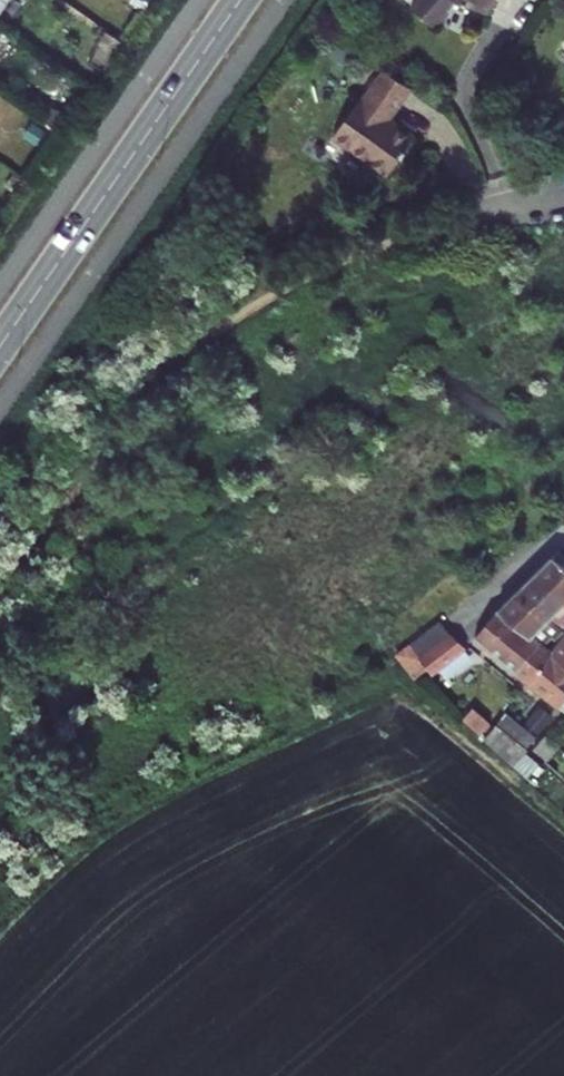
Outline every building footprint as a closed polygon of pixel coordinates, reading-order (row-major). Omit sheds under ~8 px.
[(8,0),(0,0),(0,12),(8,0)] [(427,5),(451,23),(464,5),(461,3),(464,0),(431,0),(427,5)] [(500,10),(505,0),(480,0),(500,10)] [(345,132),(398,172),(427,133),(403,114),(425,84),(398,65),(374,97),(373,95),(345,132)] [(550,559),(561,569),(563,566),(563,558),(557,552),(550,559)] [(532,577),(563,605),(563,566),(561,569),(550,559),(532,577)] [(515,594),(560,634),(563,630),(563,627),(560,623),(563,620),(563,605),(532,577),(515,594)] [(560,634),(515,594),(496,612),(522,633),(536,644),(537,646),(548,634),(555,640),(560,634)] [(522,633),(496,612),(472,638),(499,661),(522,633)] [(419,656),(452,633),(442,619),(410,642),(419,656)] [(452,633),(419,656),(435,675),(468,648),(452,633)] [(512,672),(536,644),(522,633),(499,661),(512,672)] [(548,654),(563,668),(563,635),(548,654)] [(537,646),(536,644),(512,672),(523,682),(548,654),(537,646)] [(548,654),(523,682),(555,710),(563,699),(563,668),(548,654)] [(555,710),(563,716),(563,715),(563,699),(555,710)] [(540,704),(527,719),(539,729),(551,715),(540,704)] [(468,705),(458,716),(474,730),(484,719),(468,705)] [(502,708),(478,735),(509,763),(532,737),(502,708)]
